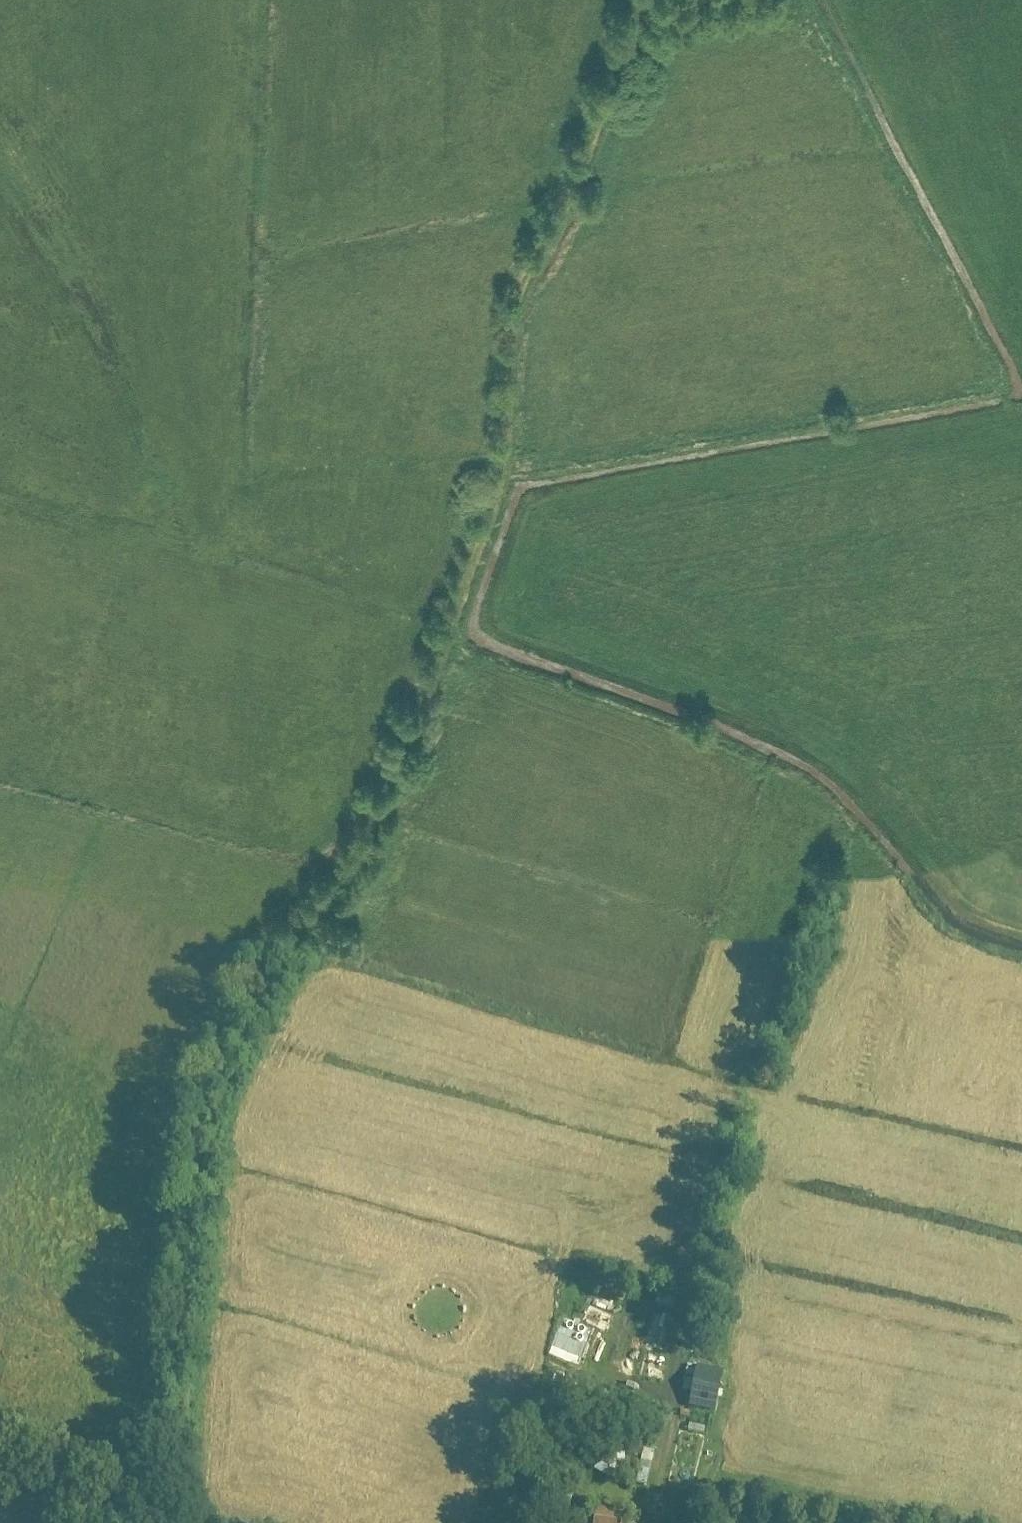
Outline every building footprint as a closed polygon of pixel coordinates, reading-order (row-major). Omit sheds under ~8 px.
[(594,1474),(617,1480),(623,1459),(600,1453),(594,1474)]
